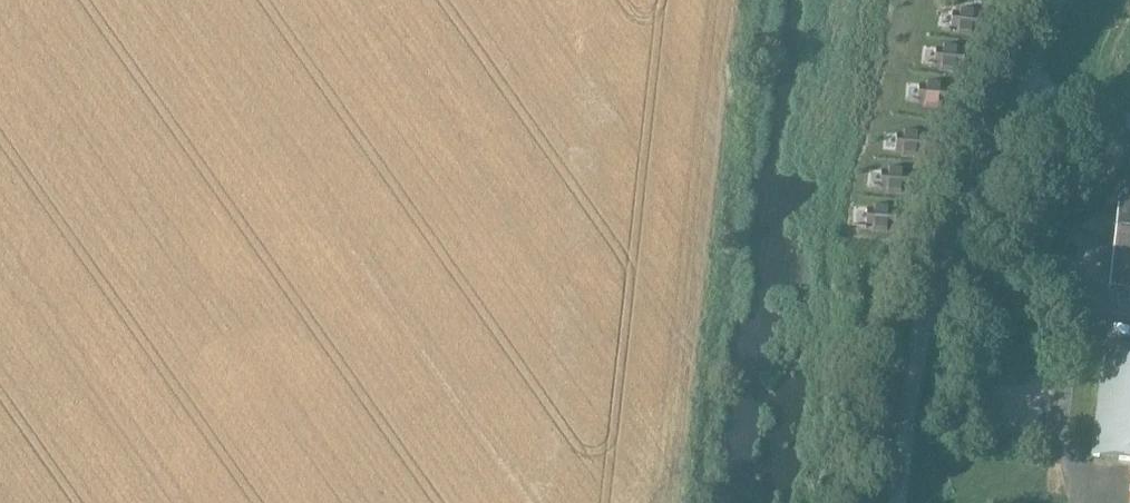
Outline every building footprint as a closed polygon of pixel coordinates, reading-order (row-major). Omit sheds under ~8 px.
[(972,32),(979,33),(981,13),(974,12),(974,9),(959,7),(959,10),(952,10),(950,30),(957,30),(957,33),(972,35),(972,32)] [(955,71),(955,68),(962,69),(964,49),(957,49),(958,46),(943,44),(942,47),(935,46),(933,66),(940,67),(940,70),(955,71)] [(917,103),(924,103),(923,106),(939,108),(939,105),(946,105),(947,85),(941,85),(941,82),(926,80),(925,84),(919,83),(917,103)] [(916,157),(917,154),(923,154),(925,134),(918,134),(918,131),(903,129),(903,133),(896,132),(895,152),(901,152),(901,156),(916,157)] [(886,192),(901,193),(901,190),(908,191),(910,171),(903,171),(903,167),(888,166),(888,169),(881,169),(879,189),(886,189),(886,192)] [(1108,286),(1129,288),(1129,186),(1118,185),(1108,286)] [(867,207),(865,227),(872,227),(872,230),(887,231),(887,228),(894,229),(895,209),(889,208),(889,205),(874,204),(873,207),(867,207)] [(1103,348),(1093,456),(1129,460),(1129,350),(1103,348)]
